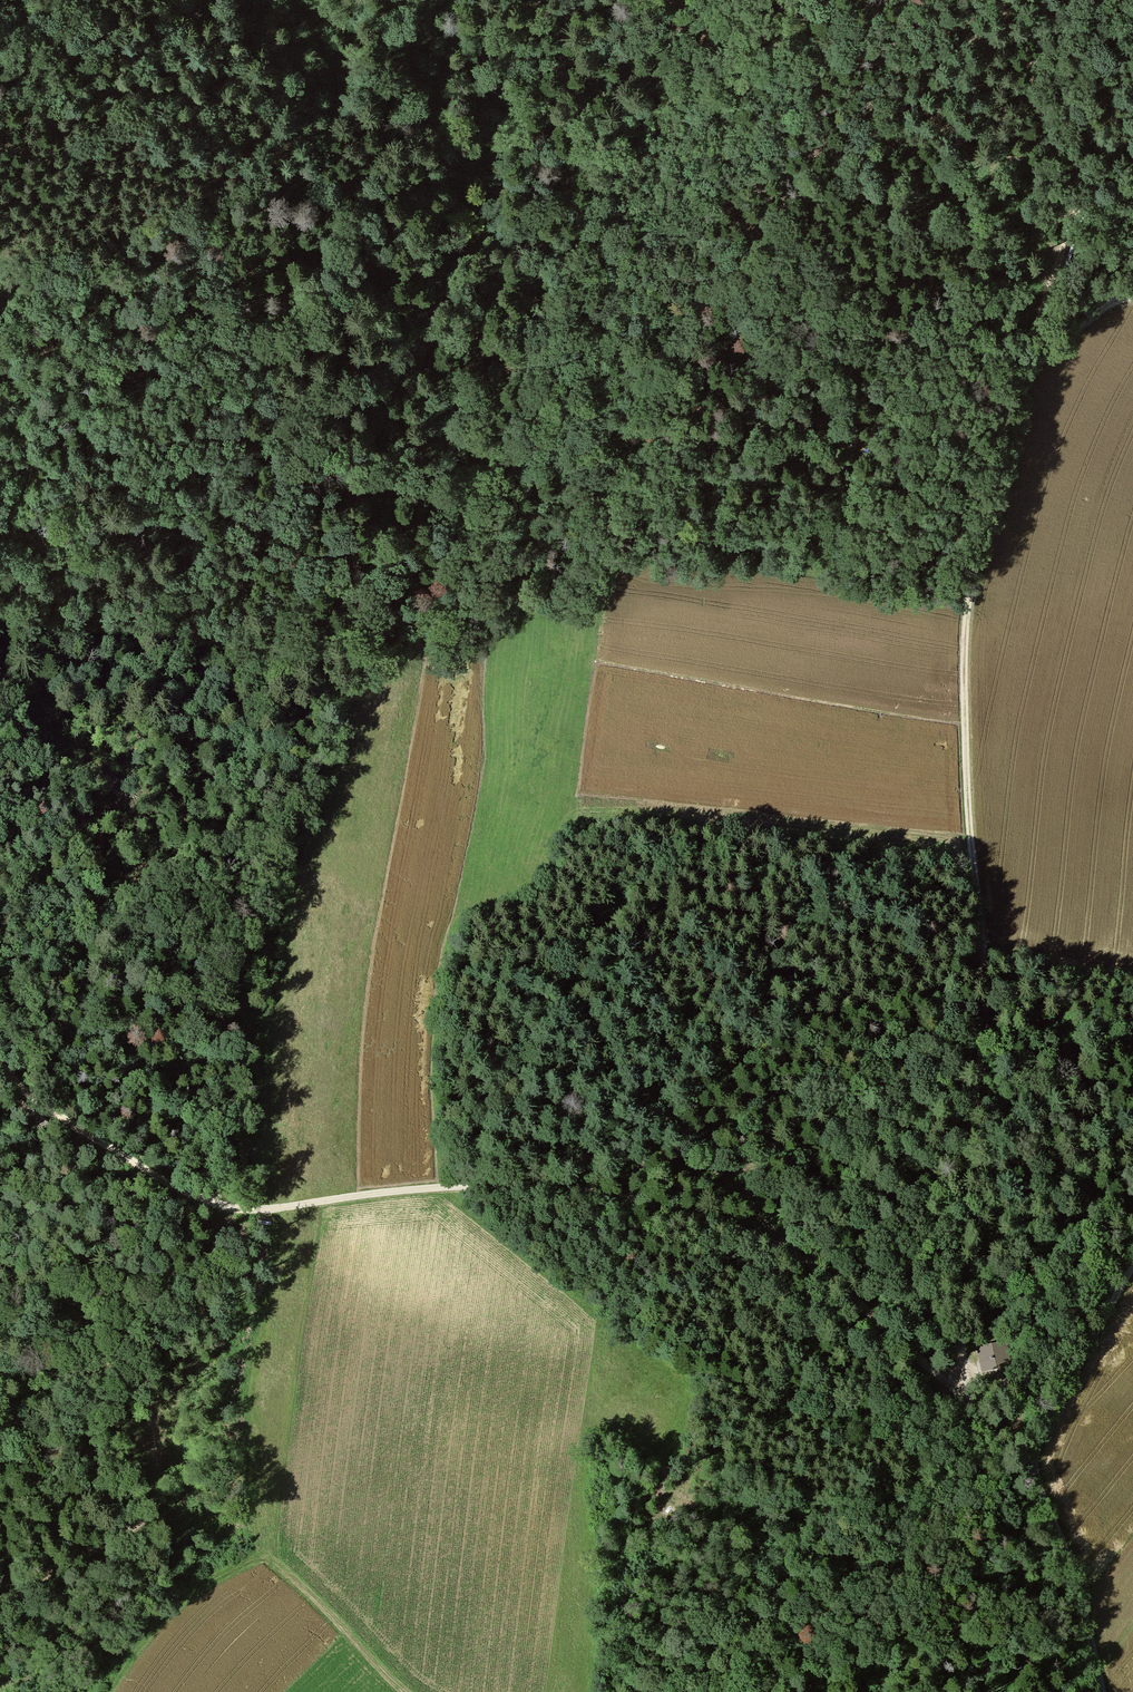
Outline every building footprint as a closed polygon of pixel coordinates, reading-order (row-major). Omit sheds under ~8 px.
[(1005,1343),(979,1348),(982,1364),(1009,1359),(1005,1343)]
